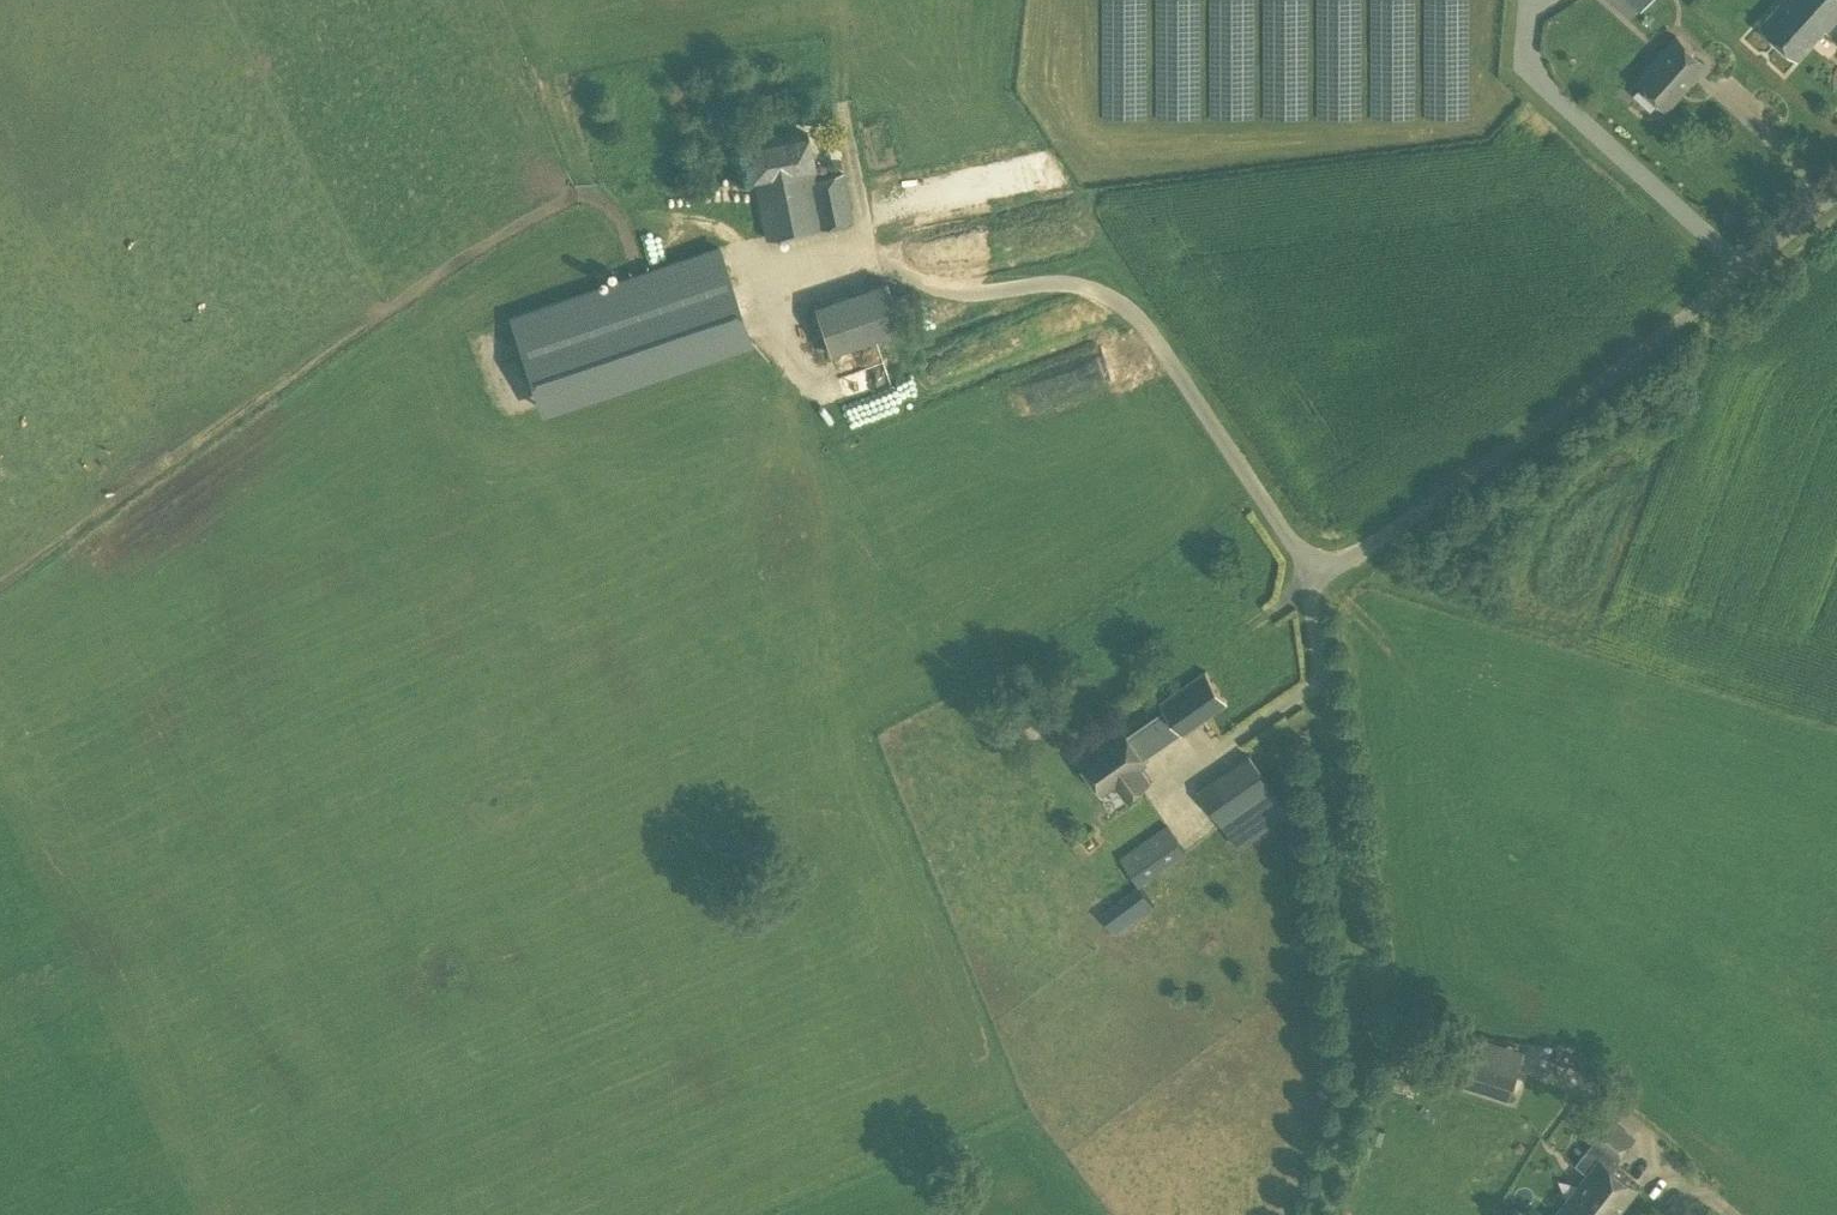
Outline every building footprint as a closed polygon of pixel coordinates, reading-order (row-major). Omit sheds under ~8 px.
[(1634,17),(1650,0),(1616,0),(1634,17)] [(1761,23),(1799,57),(1826,27),(1836,37),(1836,0),(1782,0),(1761,23)] [(1666,107),(1706,63),(1676,36),(1636,79),(1666,107)] [(816,177),(807,133),(747,145),(766,236),(853,219),(843,172),(816,177)] [(750,338),(718,244),(507,315),(538,409),(750,338)] [(830,350),(902,325),(887,279),(814,305),(830,350)] [(1183,734),(1227,704),(1205,672),(1161,702),(1183,734)] [(1149,780),(1139,766),(1146,761),(1123,728),(1080,758),(1100,787),(1113,778),(1126,796),(1149,780)] [(1221,822),(1272,787),(1251,755),(1199,791),(1221,822)] [(1141,886),(1187,853),(1167,825),(1121,857),(1141,886)] [(1116,935),(1155,907),(1139,885),(1100,914),(1116,935)] [(1509,1099),(1520,1065),(1471,1049),(1460,1083),(1509,1099)] [(1634,1183),(1609,1163),(1632,1133),(1602,1109),(1586,1131),(1602,1143),(1595,1152),(1599,1155),(1551,1214),(1552,1214),(1609,1214),(1634,1183)]
